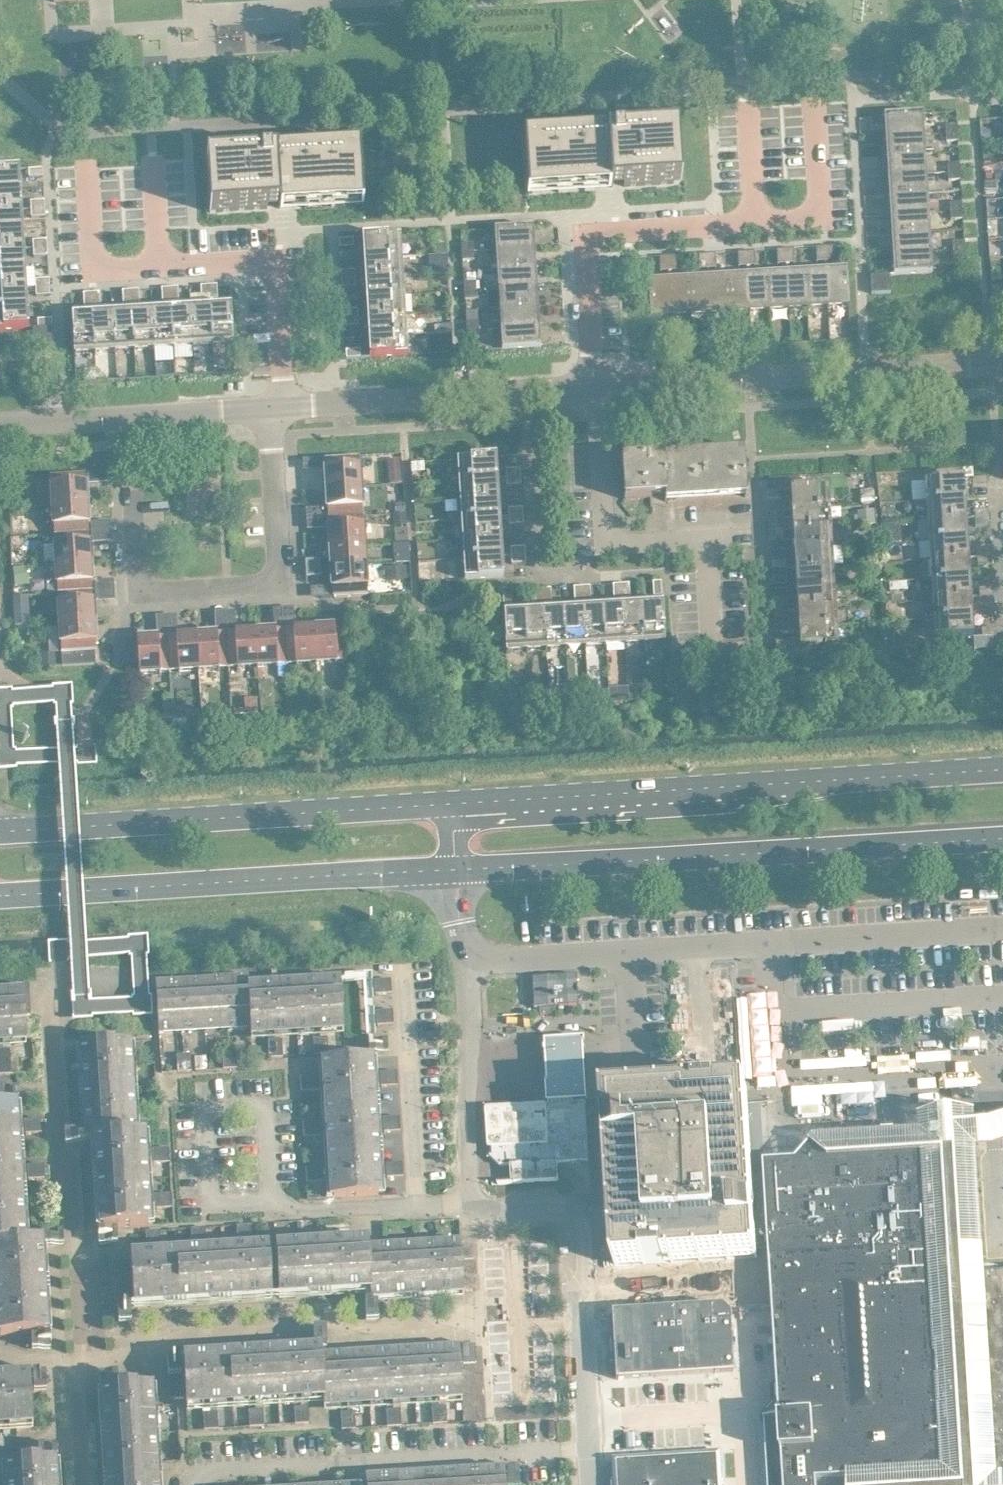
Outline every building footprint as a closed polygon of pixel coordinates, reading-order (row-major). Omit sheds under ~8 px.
[(890,134),(928,132),(928,131),(926,132),(925,113),(927,113),(927,111),(888,114),(888,115),(890,115),(891,134),(890,134)] [(950,123),(950,131),(962,130),(962,122),(950,123)] [(612,127),(528,132),(529,137),(529,140),(532,192),(534,191),(615,186),(615,185),(617,185),(628,184),(678,181),(685,181),(682,125),(675,125),(613,129),(612,127)] [(962,130),(950,131),(951,139),(963,138),(962,130)] [(891,153),(891,154),(929,152),(929,151),(927,151),(926,133),(928,133),(928,132),(890,134),(890,135),(892,135),(893,153),(891,153)] [(218,154),(211,154),(215,210),(222,209),(272,206),(283,206),(285,205),(285,207),(366,202),(368,202),(365,151),(365,147),(364,143),(281,148),(281,150),(218,154)] [(892,173),(892,174),(931,171),(929,171),(927,152),(929,152),(891,154),(891,155),(893,155),(894,173),(892,173)] [(952,162),(953,170),(965,169),(964,161),(952,162)] [(33,166),(33,175),(48,175),(47,165),(33,166)] [(25,188),(25,187),(23,187),(22,168),(24,168),(24,167),(0,168),(0,189),(25,188)] [(965,169),(953,170),(953,178),(965,177),(965,169)] [(893,192),(893,193),(932,191),(932,190),(930,190),(929,172),(931,172),(931,171),(892,174),(894,174),(895,192),(893,192)] [(26,207),(24,207),(23,189),(25,188),(0,189),(0,209),(26,207)] [(894,212),(894,213),(933,210),(931,210),(930,191),(932,191),(893,193),(893,194),(895,194),(896,212),(894,212)] [(35,199),(35,207),(50,206),(49,198),(35,199)] [(955,201),(955,209),(967,208),(967,200),(955,201)] [(50,206),(35,207),(36,215),(50,214),(50,206)] [(27,227),(27,226),(25,226),(24,208),(26,208),(26,207),(0,209),(0,229),(27,227)] [(967,208),(955,209),(956,217),(968,217),(967,208)] [(896,232),(934,230),(934,229),(932,229),(931,211),(933,211),(933,210),(894,213),(895,213),(896,213),(898,231),(896,232)] [(500,248),(539,246),(539,245),(537,245),(536,226),(538,226),(538,225),(499,227),(499,228),(501,228),(502,248),(500,248)] [(29,246),(27,246),(25,228),(27,228),(27,227),(0,229),(0,248),(29,246)] [(897,251),(897,252),(935,249),(933,249),(932,231),(934,230),(896,232),(896,233),(898,233),(899,251),(897,251)] [(368,255),(368,256),(406,253),(404,253),(403,234),(405,234),(405,233),(367,235),(367,237),(369,236),(370,255),(368,255)] [(343,237),(344,245),(358,244),(357,236),(343,237)] [(37,238),(38,246),(52,245),(51,237),(37,238)] [(957,240),(957,248),(970,247),(969,239),(957,240)] [(466,250),(478,249),(478,241),(466,242),(466,250)] [(837,244),(828,245),(829,259),(838,258),(837,244)] [(52,245),(38,246),(38,254),(52,253),(52,245)] [(829,259),(828,245),(820,245),(821,259),(829,259)] [(30,266),(30,265),(28,265),(27,247),(29,247),(29,246),(0,248),(0,268),(30,266)] [(501,267),(540,265),(540,264),(538,264),(537,247),(539,247),(539,246),(500,248),(500,249),(502,249),(503,266),(501,267)] [(790,261),(789,247),(781,248),(782,262),(790,261)] [(798,247),(789,247),(790,261),(798,261),(798,247)] [(970,247),(957,248),(958,256),(970,256),(970,247)] [(479,258),(478,249),(466,250),(467,258),(479,258)] [(758,249),(750,250),(751,264),(759,263),(758,249)] [(935,249),(897,252),(899,252),(900,271),(898,271),(898,272),(937,270),(937,269),(935,269),(933,250),(935,250),(935,249)] [(751,264),(750,250),(742,250),(743,264),(751,264)] [(719,251),(711,252),(712,266),(720,266),(719,251)] [(712,266),(711,252),(703,252),(704,267),(712,266)] [(369,275),(407,273),(407,272),(405,273),(404,254),(406,254),(406,253),(368,256),(368,257),(370,256),(371,275),(369,275)] [(673,269),(672,254),(664,255),(665,269),(673,269)] [(680,254),(672,254),(673,269),(681,268),(680,254)] [(452,260),(433,262),(434,271),(453,270),(452,260)] [(503,286),(503,287),(541,284),(539,284),(538,266),(540,266),(540,265),(501,267),(501,268),(503,268),(504,286),(503,286)] [(31,286),(31,285),(29,285),(28,267),(30,267),(30,266),(0,268),(0,287),(31,286)] [(831,268),(830,268),(832,307),(833,307),(833,305),(852,303),(852,305),(853,305),(851,267),(849,267),(850,269),(831,270),(831,268)] [(345,269),(346,277),(360,276),(359,268),(345,269)] [(811,269),(810,269),(813,308),(813,306),(832,305),(832,307),(830,268),(829,268),(829,270),(811,271),(811,269)] [(791,270),(793,309),(794,309),(794,307),(812,306),(812,308),(813,308),(810,269),(810,271),(792,272),(791,270)] [(772,272),(771,272),(774,310),(774,308),(792,307),(793,309),(791,270),(790,270),(790,272),(772,273),(772,272)] [(752,273),(754,311),(755,311),(755,309),(773,308),(773,310),(774,310),(771,272),(771,274),(752,275),(752,273)] [(370,294),(370,295),(409,293),(409,292),(407,292),(406,274),(407,274),(407,273),(369,275),(369,276),(371,276),(372,294),(370,294)] [(733,274),(732,274),(734,313),(735,313),(735,311),(753,309),(753,311),(754,311),(752,273),(751,273),(751,275),(733,276),(733,274)] [(875,274),(876,292),(895,290),(894,273),(875,274)] [(713,275),(715,314),(716,314),(715,312),(734,311),(734,313),(732,274),(731,274),(732,276),(713,277),(713,275)] [(694,276),(693,276),(695,315),(696,315),(696,313),(714,312),(714,314),(715,314),(713,275),(712,275),(712,277),(694,278),(694,276)] [(39,277),(40,285),(54,284),(54,276),(39,277)] [(360,276),(346,277),(346,285),(360,284),(360,276)] [(674,278),(673,278),(676,316),(676,314),(695,313),(695,315),(693,276),(692,276),(692,278),(674,279),(674,278)] [(676,316),(673,278),(673,280),(654,281),(654,279),(653,279),(655,317),(656,317),(656,315),(675,314),(675,316),(676,316)] [(469,289),(481,288),(480,280),(468,281),(469,289)] [(221,282),(213,283),(214,297),(222,296),(221,282)] [(214,297),(213,283),(205,283),(206,297),(214,297)] [(54,284),(40,285),(40,293),(55,292),(54,284)] [(182,284),(174,285),(175,299),(183,299),(182,284)] [(504,306),(542,304),(542,303),(540,303),(539,285),(541,285),(541,284),(503,287),(505,287),(506,306),(504,306)] [(175,299),(174,285),(166,285),(167,300),(175,299)] [(32,305),(30,305),(29,286),(31,286),(0,287),(0,307),(32,305)] [(136,302),(135,287),(126,288),(127,302),(136,302)] [(143,287),(135,287),(136,302),(144,301),(143,287)] [(481,297),(481,288),(469,289),(469,297),(481,297)] [(104,289),(96,290),(97,304),(105,303),(104,289)] [(97,304),(96,290),(88,290),(88,304),(97,304)] [(371,314),(371,315),(410,312),(408,312),(407,293),(409,293),(370,295),(370,296),(372,296),(373,314),(371,314)] [(505,325),(505,326),(543,324),(543,323),(542,323),(540,305),(542,305),(542,304),(504,306),(504,307),(506,307),(507,325),(505,325)] [(0,307),(0,328),(33,326),(33,324),(31,325),(30,306),(32,306),(32,305),(0,307)] [(215,306),(214,306),(217,344),(217,342),(236,341),(236,343),(237,343),(235,305),(234,305),(234,307),(215,308),(215,306)] [(196,307),(195,307),(197,346),(198,346),(198,344),(216,342),(216,344),(217,344),(214,306),(214,308),(196,309),(196,307)] [(176,308),(175,308),(178,347),(178,345),(197,344),(197,346),(195,307),(194,307),(194,309),(176,310),(176,308)] [(348,308),(348,316),(362,315),(362,307),(348,308)] [(156,309),(156,310),(158,348),(159,348),(159,346),(177,345),(177,347),(178,347),(175,308),(175,310),(157,311),(156,309)] [(137,311),(136,311),(139,349),(139,347),(157,346),(157,348),(158,348),(156,310),(155,310),(155,311),(137,313),(137,311)] [(117,312),(119,350),(120,350),(120,348),(138,347),(138,349),(139,349),(136,311),(136,313),(117,314),(117,312)] [(98,313),(97,313),(100,352),(100,350),(118,348),(118,350),(119,350),(117,312),(116,312),(116,314),(98,315),(98,313)] [(373,333),(373,334),(411,332),(411,331),(409,331),(408,313),(410,313),(410,312),(371,315),(373,315),(374,333),(373,333)] [(100,352),(97,313),(97,315),(78,316),(78,314),(77,314),(79,353),(80,353),(80,351),(99,350),(99,352),(100,352)] [(42,316),(42,325),(57,324),(56,315),(42,316)] [(362,315),(348,316),(349,324),(363,323),(362,315)] [(471,328),(483,327),(483,319),(471,320),(471,328)] [(57,324),(42,325),(37,326),(38,343),(58,342),(57,324)] [(543,324),(505,326),(505,327),(507,326),(508,345),(506,345),(506,347),(545,344),(545,343),(543,343),(542,324),(544,324),(543,324)] [(484,336),(483,327),(471,328),(472,337),(484,336)] [(411,332),(373,334),(373,335),(375,335),(376,353),(374,354),(374,355),(412,352),(412,351),(410,351),(409,332),(411,332)] [(350,348),(351,356),(365,355),(364,347),(350,348)] [(630,455),(630,457),(632,496),(669,494),(669,495),(750,490),(748,454),(668,459),(668,453),(630,455)] [(328,486),(329,486),(367,484),(367,483),(365,483),(364,465),(366,465),(366,463),(364,463),(363,454),(329,456),(329,466),(327,466),(327,467),(329,467),(330,486),(328,486)] [(463,477),(463,478),(501,476),(501,475),(499,475),(498,456),(500,456),(500,455),(461,457),(461,459),(463,459),(465,477),(463,477)] [(510,467),(510,475),(525,474),(524,466),(510,467)] [(407,468),(393,469),(393,481),(408,480),(407,468)] [(54,502),(55,503),(93,501),(93,500),(91,500),(90,481),(92,481),(92,480),(90,480),(89,470),(55,472),(55,482),(53,482),(53,484),(55,484),(56,502),(54,502)] [(525,474),(510,475),(511,483),(525,483),(525,474)] [(991,483),(991,475),(977,476),(977,484),(991,483)] [(464,497),(464,498),(503,495),(502,495),(501,495),(499,476),(501,476),(463,478),(463,479),(465,479),(466,497),(464,497)] [(930,499),(969,497),(969,496),(967,497),(966,478),(968,478),(967,476),(929,479),(929,480),(931,480),(932,499),(930,499)] [(332,507),(332,516),(367,513),(366,504),(368,504),(368,503),(366,503),(365,485),(367,485),(367,484),(329,486),(329,487),(330,487),(332,505),(330,505),(330,507),(332,507)] [(795,508),(834,505),(832,505),(831,486),(833,486),(833,485),(794,487),(794,488),(796,488),(797,507),(795,507),(795,508)] [(771,488),(771,497),(785,496),(785,488),(771,488)] [(878,488),(865,489),(866,501),(879,500),(878,488)] [(465,517),(504,515),(504,514),(502,514),(501,496),(503,496),(503,495),(464,498),(466,498),(467,516),(465,517)] [(931,518),(931,519),(970,517),(970,516),(968,516),(967,498),(969,498),(969,497),(930,499),(930,500),(932,500),(933,518),(931,518)] [(907,503),(907,507),(910,511),(915,511),(918,507),(918,503),(915,499),(910,499),(907,503)] [(58,523),(58,532),(93,530),(92,521),(94,521),(94,520),(92,520),(91,502),(93,501),(55,503),(55,504),(56,504),(58,522),(56,522),(56,523),(58,523)] [(409,501),(399,501),(400,512),(410,511),(409,501)] [(512,506),(513,514),(527,513),(527,505),(512,506)] [(796,527),(835,525),(835,524),(833,524),(832,506),(834,506),(834,505),(795,508),(797,508),(798,526),(796,527)] [(879,507),(862,508),(862,523),(879,522),(879,507)] [(979,508),(979,516),(993,515),(993,507),(979,508)] [(400,512),(398,512),(398,524),(411,523),(410,511),(400,512)] [(332,545),(371,543),(371,542),(369,542),(368,524),(369,524),(369,523),(367,523),(367,513),(332,516),(333,525),(331,525),(331,526),(333,526),(334,544),(332,545)] [(527,513),(513,514),(513,522),(528,522),(527,513)] [(466,536),(466,537),(505,534),(503,534),(502,516),(504,515),(465,517),(465,518),(467,518),(468,536),(466,536)] [(993,515),(979,516),(980,524),(994,523),(993,515)] [(932,538),(932,539),(971,536),(969,536),(968,517),(970,517),(931,519),(931,520),(933,520),(934,538),(932,538)] [(773,520),(773,529),(787,528),(787,520),(773,520)] [(899,522),(886,523),(887,541),(900,541),(899,522)] [(798,547),(836,544),(834,544),(833,526),(835,526),(835,525),(796,527),(787,528),(773,529),(774,537),(788,536),(788,538),(799,537),(799,546),(798,546),(798,547)] [(58,561),(58,562),(97,559),(95,559),(94,541),(96,541),(95,539),(94,539),(93,530),(58,532),(59,542),(57,542),(57,543),(59,543),(60,561),(58,561)] [(467,556),(468,556),(506,554),(506,553),(504,553),(503,535),(505,535),(505,534),(466,537),(468,537),(470,556),(467,556)] [(934,558),(972,556),(972,555),(970,555),(969,537),(971,537),(971,536),(932,539),(933,539),(934,539),(936,557),(934,558)] [(333,564),(333,565),(372,562),(370,562),(369,543),(371,543),(332,545),(332,546),(334,546),(335,564),(333,564)] [(515,545),(515,553),(529,553),(529,544),(515,545)] [(790,567),(799,566),(837,564),(837,563),(835,563),(834,545),(836,545),(836,544),(798,547),(799,547),(800,556),(789,557),(789,559),(775,560),(775,568),(790,567)] [(981,547),(981,555),(996,554),(995,546),(981,547)] [(529,553),(515,553),(516,562),(530,561),(529,553)] [(506,554),(468,556),(468,557),(470,557),(471,576),(469,576),(469,577),(508,575),(507,573),(506,574),(504,555),(506,555),(506,554)] [(996,554),(981,555),(982,563),(996,563),(996,554)] [(935,577),(935,578),(974,575),(972,575),(970,557),(972,556),(934,558),(934,559),(936,559),(937,577),(935,577)] [(310,558),(310,566),(324,565),(324,557),(310,558)] [(61,582),(62,591),(97,589),(96,580),(98,580),(98,578),(96,579),(95,560),(97,560),(97,559),(58,562),(60,562),(61,581),(59,581),(59,582),(61,582)] [(372,562),(333,565),(335,565),(336,584),(335,584),(335,585),(337,585),(337,595),(372,593),(371,583),(373,583),(373,582),(371,582),(370,563),(372,563),(372,562)] [(411,564),(390,566),(391,580),(412,578),(411,564)] [(800,585),(800,586),(839,584),(838,583),(837,583),(835,565),(837,565),(837,564),(799,566),(799,567),(801,567),(802,585),(800,585)] [(28,565),(17,566),(18,584),(30,583),(28,565)] [(324,565),(310,566),(311,574),(325,574),(324,565)] [(790,575),(790,567),(775,568),(776,576),(790,575)] [(936,597),(975,595),(975,594),(973,594),(972,576),(974,576),(974,575),(935,578),(937,578),(938,597),(936,597)] [(657,579),(658,594),(666,593),(665,579),(657,579)] [(911,579),(893,580),(894,589),(912,588),(911,579)] [(626,596),(625,581),(617,582),(618,596),(626,596)] [(633,581),(625,581),(626,596),(634,595),(633,581)] [(594,583),(586,584),(587,598),(595,597),(594,583)] [(587,598),(586,584),(578,584),(579,599),(587,598)] [(801,605),(840,603),(840,602),(838,603),(837,584),(839,584),(800,586),(800,587),(802,586),(803,605),(801,605)] [(983,586),(984,594),(998,593),(997,585),(983,586)] [(548,600),(547,586),(539,587),(540,601),(548,600)] [(555,586),(547,586),(548,600),(556,600),(555,586)] [(507,589),(508,603),(516,602),(515,588),(507,589)] [(64,620),(62,621),(100,618),(98,618),(97,599),(99,599),(99,598),(97,598),(97,589),(62,591),(62,600),(60,600),(60,602),(62,601),(64,620)] [(998,593),(984,594),(984,603),(999,602),(998,593)] [(937,616),(937,617),(976,614),(974,614),(973,596),(975,596),(975,595),(936,597),(936,598),(938,598),(939,616),(937,616)] [(777,599),(778,607),(792,606),(791,598),(777,599)] [(647,603),(646,604),(648,642),(649,642),(649,640),(668,639),(668,641),(669,641),(667,602),(665,602),(666,604),(647,605),(647,603)] [(33,603),(19,604),(21,622),(34,621),(33,603)] [(802,624),(802,625),(841,623),(841,622),(839,622),(838,604),(840,604),(840,603),(801,605),(801,606),(803,606),(804,624),(802,624)] [(627,605),(629,643),(629,641),(648,640),(648,642),(646,604),(645,604),(646,605),(627,607),(627,605)] [(608,606),(607,606),(609,645),(610,644),(610,643),(628,641),(628,643),(629,643),(627,605),(626,605),(626,607),(608,608),(608,606)] [(588,607),(587,607),(590,646),(590,644),(608,643),(609,645),(607,606),(606,606),(606,608),(588,609),(588,607)] [(792,606),(778,607),(778,615),(792,614),(792,606)] [(568,608),(570,647),(571,647),(571,645),(589,644),(589,646),(590,646),(587,607),(587,609),(569,610),(568,608)] [(549,610),(548,610),(550,648),(551,648),(551,646),(569,645),(569,647),(570,647),(568,608),(567,608),(567,610),(549,612),(549,610)] [(529,611),(531,649),(532,649),(531,647),(550,646),(550,648),(548,610),(548,612),(529,613),(529,611)] [(531,649),(529,611),(528,611),(528,613),(509,614),(509,612),(508,612),(510,651),(512,651),(511,649),(530,647),(530,649),(531,649)] [(976,614),(937,617),(939,617),(940,636),(938,636),(939,637),(977,635),(977,634),(975,634),(974,615),(976,615),(976,614)] [(100,618),(62,621),(64,621),(65,640),(63,640),(63,641),(65,641),(65,651),(99,649),(100,649),(100,639),(102,639),(101,638),(100,638),(98,619),(100,619),(100,618)] [(319,624),(318,624),(320,662),(321,662),(321,660),(340,659),(340,661),(341,661),(341,659),(351,659),(349,624),(339,624),(339,622),(338,622),(338,624),(319,626),(319,624)] [(841,623),(802,625),(802,626),(804,626),(805,636),(794,636),(794,638),(780,639),(780,647),(794,646),(795,656),(819,655),(819,645),(842,643),(842,642),(840,642),(839,623),(841,623)] [(298,627),(289,627),(291,662),(300,662),(300,664),(301,663),(301,662),(320,660),(320,662),(318,624),(317,624),(318,626),(299,627),(299,625),(298,625),(298,627)] [(986,626),(986,635),(1000,634),(1000,625),(986,626)] [(260,627),(259,627),(262,666),(262,664),(281,663),(281,665),(282,665),(282,663),(291,662),(289,627),(280,628),(280,626),(278,626),(278,628),(260,629),(260,627)] [(239,630),(230,631),(232,666),(241,665),(242,667),(243,667),(243,665),(261,664),(261,666),(262,666),(259,627),(259,629),(241,630),(240,628),(239,629),(239,630)] [(201,631),(203,670),(204,669),(204,668),(222,666),(222,668),(223,668),(223,666),(232,666),(230,631),(221,632),(221,630),(220,630),(220,632),(201,633),(201,631)] [(181,634),(171,635),(174,669),(183,669),(183,671),(184,671),(184,669),(202,668),(202,670),(203,670),(201,631),(200,631),(200,633),(182,634),(182,632),(180,632),(181,634)] [(174,669),(171,635),(162,635),(162,633),(161,633),(161,635),(142,636),(142,635),(141,635),(143,673),(145,673),(144,671),(163,670),(163,672),(165,672),(164,670),(174,669)] [(99,649),(65,651),(66,663),(100,661),(99,649)] [(59,651),(45,651),(45,663),(59,663),(59,651)] [(249,706),(237,707),(237,721),(263,720),(262,705),(261,696),(249,696),(249,706)] [(205,707),(191,708),(192,724),(206,723),(205,707)] [(176,711),(163,712),(164,726),(177,725),(176,711)] [(227,711),(225,714),(225,722),(233,722),(232,711),(227,711)] [(536,975),(538,1005),(582,1002),(580,972),(536,975)] [(252,974),(206,977),(206,984),(208,1022),(209,1025),(224,1024),(238,1023),(253,1022),(254,1026),(254,1031),(255,1031),(252,979),(253,979),(253,978),(252,974)] [(253,979),(252,979),(255,1031),(254,1031),(255,1036),(271,1035),(285,1034),(317,1032),(331,1031),(348,1030),(347,1025),(346,1008),(345,982),(344,976),(343,976),(328,977),(328,976),(314,977),(314,978),(282,980),(282,979),(281,979),(271,980),(268,980),(268,981),(253,982),(253,979)] [(206,977),(159,979),(159,983),(162,1028),(164,1028),(179,1027),(193,1026),(209,1025),(208,1022),(206,984),(206,977)] [(395,977),(386,978),(387,992),(396,991),(395,977)] [(386,978),(378,978),(379,992),(387,992),(386,978)] [(0,1042),(0,1043),(14,1042),(31,1041),(30,1036),(29,1013),(27,987),(25,987),(11,988),(10,987),(0,988),(0,1042)] [(388,1008),(380,1009),(381,1023),(389,1022),(388,1008)] [(397,1008),(388,1008),(389,1022),(397,1022),(397,1008)] [(331,1035),(317,1036),(318,1044),(332,1044),(331,1035)] [(286,1038),(272,1039),(272,1047),(286,1046),(286,1038)] [(83,1065),(82,1065),(82,1068),(84,1067),(84,1073),(86,1105),(86,1119),(87,1120),(87,1129),(88,1136),(88,1141),(95,1141),(96,1141),(97,1150),(97,1151),(98,1164),(99,1180),(107,1180),(148,1177),(154,1177),(153,1161),(152,1147),(151,1130),(148,1131),(144,1131),(142,1131),(142,1116),(141,1101),(139,1070),(138,1056),(137,1039),(132,1040),(87,1042),(82,1043),(83,1059),(83,1065)] [(332,1044),(318,1044),(318,1053),(332,1052),(332,1044)] [(14,1046),(0,1047),(1,1055),(15,1055),(14,1046)] [(286,1046),(272,1047),(273,1056),(287,1055),(286,1046)] [(240,1049),(226,1050),(227,1058),(241,1058),(240,1049)] [(195,1052),(180,1053),(181,1061),(195,1060),(195,1052)] [(329,1057),(324,1057),(325,1074),(326,1088),(328,1119),(328,1134),(329,1149),(336,1149),(376,1146),(384,1146),(383,1130),(383,1116),(381,1084),(380,1070),(379,1054),(374,1054),(329,1057)] [(15,1055),(1,1055),(1,1064),(15,1063),(15,1055)] [(241,1058),(227,1058),(227,1067),(241,1066),(241,1058)] [(195,1060),(181,1061),(181,1069),(196,1069),(195,1060)] [(15,1063),(1,1064),(2,1072),(3,1072),(16,1071),(15,1063)] [(400,1069),(392,1070),(393,1084),(401,1083),(400,1069)] [(392,1070),(384,1070),(385,1084),(393,1084),(392,1070)] [(321,1074),(312,1075),(313,1089),(322,1088),(321,1074)] [(312,1075),(304,1075),(305,1089),(313,1089),(312,1075)] [(609,1093),(607,1094),(607,1096),(608,1110),(609,1122),(609,1124),(611,1150),(611,1152),(612,1177),(613,1180),(614,1205),(614,1208),(616,1233),(616,1236),(618,1261),(618,1264),(620,1264),(646,1262),(648,1262),(674,1260),(676,1260),(702,1259),(704,1259),(730,1257),(732,1257),(758,1255),(760,1255),(760,1253),(758,1227),(758,1225),(757,1205),(756,1199),(756,1197),(755,1171),(754,1169),(753,1143),(753,1141),(751,1115),(751,1113),(750,1103),(750,1101),(749,1087),(749,1085),(747,1085),(721,1087),(719,1087),(693,1088),(691,1089),(665,1090),(663,1090),(638,1092),(635,1092),(609,1093)] [(20,1194),(29,1193),(28,1178),(27,1164),(25,1132),(24,1118),(23,1102),(18,1102),(0,1103),(0,1195),(20,1194)] [(561,1160),(591,1159),(588,1102),(547,1105),(547,1104),(490,1108),(493,1156),(502,1164),(513,1163),(515,1182),(560,1180),(560,1178),(562,1178),(561,1160)] [(395,1115),(387,1116),(387,1130),(396,1129),(395,1115)] [(403,1115),(395,1115),(396,1129),(404,1129),(403,1115)] [(37,1117),(28,1118),(29,1132),(37,1131),(37,1117)] [(45,1117),(37,1117),(37,1131),(46,1131),(45,1117)] [(315,1120),(307,1121),(308,1135),(316,1134),(315,1120)] [(324,1120),(315,1120),(316,1134),(325,1134),(324,1120)] [(856,1265),(870,1251),(934,1247),(928,1151),(856,1155),(852,1159),(837,1160),(836,1160),(826,1151),(815,1141),(799,1159),(775,1160),(767,1161),(771,1226),(780,1362),(781,1384),(782,1400),(770,1415),(770,1417),(767,1418),(767,1419),(771,1484),(860,1484),(851,1477),(839,1285),(856,1265)] [(164,1146),(156,1147),(157,1161),(165,1160),(164,1146)] [(173,1146),(164,1146),(165,1160),(174,1160),(173,1146)] [(336,1149),(329,1149),(330,1165),(331,1179),(332,1196),(337,1195),(382,1193),(387,1192),(386,1175),(385,1161),(384,1146),(376,1146),(336,1149)] [(951,1149),(957,1246),(982,1245),(976,1148),(951,1149)] [(406,1160),(398,1161),(399,1175),(407,1174),(406,1160)] [(398,1161),(389,1161),(390,1175),(399,1175),(398,1161)] [(48,1162),(39,1163),(40,1177),(49,1176),(48,1162)] [(39,1163),(31,1163),(32,1177),(40,1177),(39,1163)] [(326,1165),(318,1166),(319,1180),(327,1179),(326,1165)] [(318,1166),(310,1166),(311,1180),(319,1180),(318,1166)] [(107,1180),(99,1180),(100,1196),(101,1210),(102,1226),(107,1226),(121,1225),(152,1224),(157,1223),(156,1207),(155,1193),(154,1177),(148,1177),(107,1180)] [(176,1191),(167,1192),(168,1206),(176,1205),(176,1191)] [(167,1192),(159,1192),(160,1206),(168,1206),(167,1192)] [(3,1287),(43,1285),(51,1284),(50,1268),(50,1262),(51,1262),(51,1260),(50,1260),(49,1254),(49,1245),(49,1239),(48,1232),(33,1233),(31,1233),(31,1223),(30,1209),(29,1193),(20,1194),(0,1195),(0,1287),(3,1287)] [(255,1223),(241,1224),(241,1232),(255,1231),(255,1223)] [(209,1226),(195,1226),(196,1235),(210,1234),(209,1226)] [(164,1228),(150,1229),(150,1237),(164,1237),(164,1228)] [(255,1231),(241,1232),(242,1240),(256,1240),(255,1231)] [(210,1234),(196,1235),(196,1243),(210,1242),(210,1234)] [(164,1237),(150,1237),(151,1246),(165,1245),(164,1237)] [(296,1244),(279,1245),(279,1247),(282,1292),(282,1297),(299,1296),(313,1295),(345,1293),(346,1293),(359,1292),(374,1291),(374,1297),(375,1300),(382,1299),(392,1298),(393,1298),(405,1298),(421,1297),(421,1288),(418,1248),(418,1242),(402,1243),(388,1243),(388,1244),(373,1245),(372,1245),(372,1243),(372,1239),(355,1240),(355,1237),(341,1238),(341,1241),(310,1243),(310,1240),(296,1241),(296,1244)] [(434,1241),(418,1242),(418,1248),(421,1288),(421,1297),(437,1296),(451,1295),(467,1294),(467,1289),(467,1285),(466,1275),(465,1261),(465,1258),(464,1244),(464,1239),(447,1240),(433,1241),(434,1241)] [(151,1253),(134,1254),(137,1293),(137,1303),(138,1306),(154,1305),(168,1304),(200,1302),(214,1301),(245,1299),(259,1298),(276,1297),(276,1292),(273,1247),(273,1245),(256,1246),(256,1243),(242,1244),(242,1247),(211,1249),(210,1246),(196,1247),(197,1250),(165,1252),(165,1249),(151,1250),(151,1253)] [(472,1243),(464,1244),(465,1258),(473,1257),(472,1243)] [(480,1243),(472,1243),(473,1257),(481,1257),(480,1243)] [(870,1427),(872,1466),(891,1483),(951,1479),(964,1470),(953,1285),(935,1269),(880,1272),(862,1293),(870,1427)] [(474,1274),(466,1275),(467,1285),(467,1289),(475,1288),(474,1274)] [(482,1274),(474,1274),(475,1288),(483,1288),(482,1274)] [(986,1275),(988,1308),(991,1341),(992,1366),(994,1389),(994,1404),(999,1477),(1002,1477),(1002,1274),(986,1275)] [(0,1287),(0,1334),(4,1333),(35,1332),(49,1331),(54,1331),(53,1314),(52,1300),(51,1284),(43,1285),(3,1287),(0,1287)] [(616,1310),(620,1368),(620,1377),(736,1370),(733,1311),(725,1304),(616,1310)] [(294,1346),(279,1347),(279,1356),(282,1396),(282,1402),(298,1401),(312,1400),(327,1399),(327,1401),(328,1405),(328,1408),(345,1407),(358,1406),(374,1405),(374,1398),(371,1358),(371,1351),(355,1352),(355,1351),(354,1351),(341,1352),(326,1353),(326,1344),(324,1344),(318,1345),(308,1345),(307,1345),(294,1346)] [(387,1350),(371,1351),(371,1358),(374,1398),(374,1405),(390,1404),(404,1403),(435,1401),(449,1400),(466,1399),(466,1394),(464,1363),(463,1349),(463,1345),(446,1346),(446,1345),(432,1346),(432,1347),(401,1349),(401,1348),(386,1349),(387,1350)] [(279,1347),(187,1353),(189,1385),(189,1391),(189,1396),(190,1408),(282,1402),(282,1396),(279,1356),(279,1347)] [(6,1427),(20,1427),(37,1426),(37,1423),(35,1392),(34,1373),(34,1371),(17,1372),(3,1373),(0,1373),(0,1428),(6,1427)] [(105,1410),(103,1410),(103,1412),(105,1412),(105,1418),(106,1434),(115,1433),(155,1431),(161,1431),(160,1415),(159,1401),(158,1384),(156,1384),(145,1385),(124,1386),(106,1387),(103,1387),(104,1404),(105,1410)] [(189,1385),(172,1386),(173,1397),(189,1396),(189,1391),(189,1385)] [(312,1404),(298,1405),(299,1413),(313,1413),(312,1404)] [(450,1404),(436,1405),(436,1413),(450,1412),(450,1404)] [(267,1407),(253,1408),(253,1416),(267,1415),(267,1407)] [(404,1407),(390,1408),(391,1416),(405,1415),(404,1407)] [(221,1410),(207,1411),(208,1419),(222,1418),(221,1410)] [(359,1410),(345,1411),(345,1419),(359,1418),(359,1410)] [(450,1412),(436,1413),(437,1422),(451,1421),(450,1412)] [(313,1413),(299,1413),(299,1422),(313,1421),(313,1413)] [(267,1415),(253,1416),(254,1425),(268,1424),(267,1415)] [(405,1415),(391,1416),(391,1424),(405,1424),(405,1415)] [(222,1418),(208,1419),(208,1427),(222,1427),(222,1418)] [(359,1418),(345,1419),(346,1427),(360,1426),(359,1418)] [(106,1434),(107,1450),(108,1464),(109,1484),(164,1484),(163,1460),(162,1446),(161,1431),(155,1431),(115,1433),(106,1434)] [(721,1450),(617,1457),(619,1482),(623,1482),(623,1484),(723,1484),(721,1450)] [(7,1462),(8,1479),(8,1482),(8,1484),(63,1484),(63,1483),(65,1483),(65,1481),(63,1481),(63,1475),(62,1459),(59,1459),(10,1462),(7,1462)] [(461,1469),(462,1477),(462,1484),(509,1484),(508,1471),(507,1466),(461,1469)] [(416,1471),(416,1480),(416,1484),(462,1484),(462,1477),(461,1469),(416,1471)] [(369,1474),(369,1479),(370,1483),(369,1483),(369,1484),(416,1484),(416,1480),(416,1471),(369,1474)]
